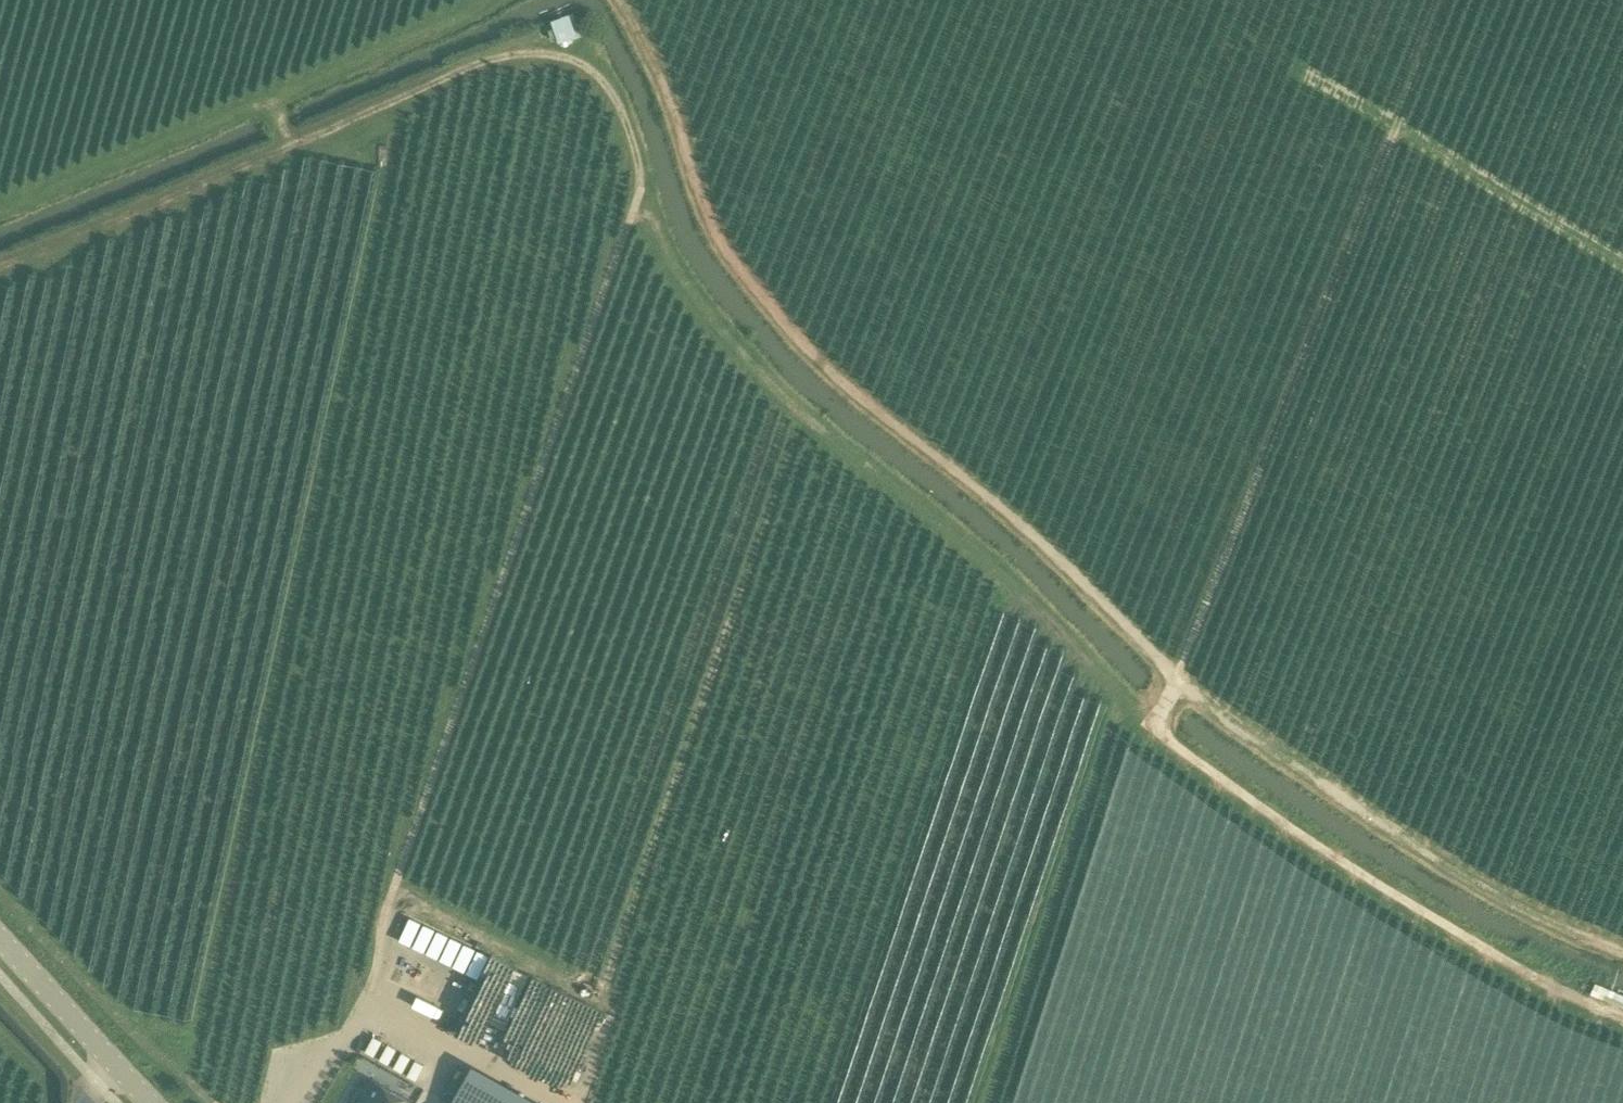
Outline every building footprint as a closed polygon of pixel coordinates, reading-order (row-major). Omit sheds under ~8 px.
[(550,40),(554,39),(560,37),(557,27),(552,29),(547,31),(550,40)] [(416,1102),(372,1078),(358,1102),(416,1102)] [(488,1090),(481,1102),(512,1102),(488,1090)]
